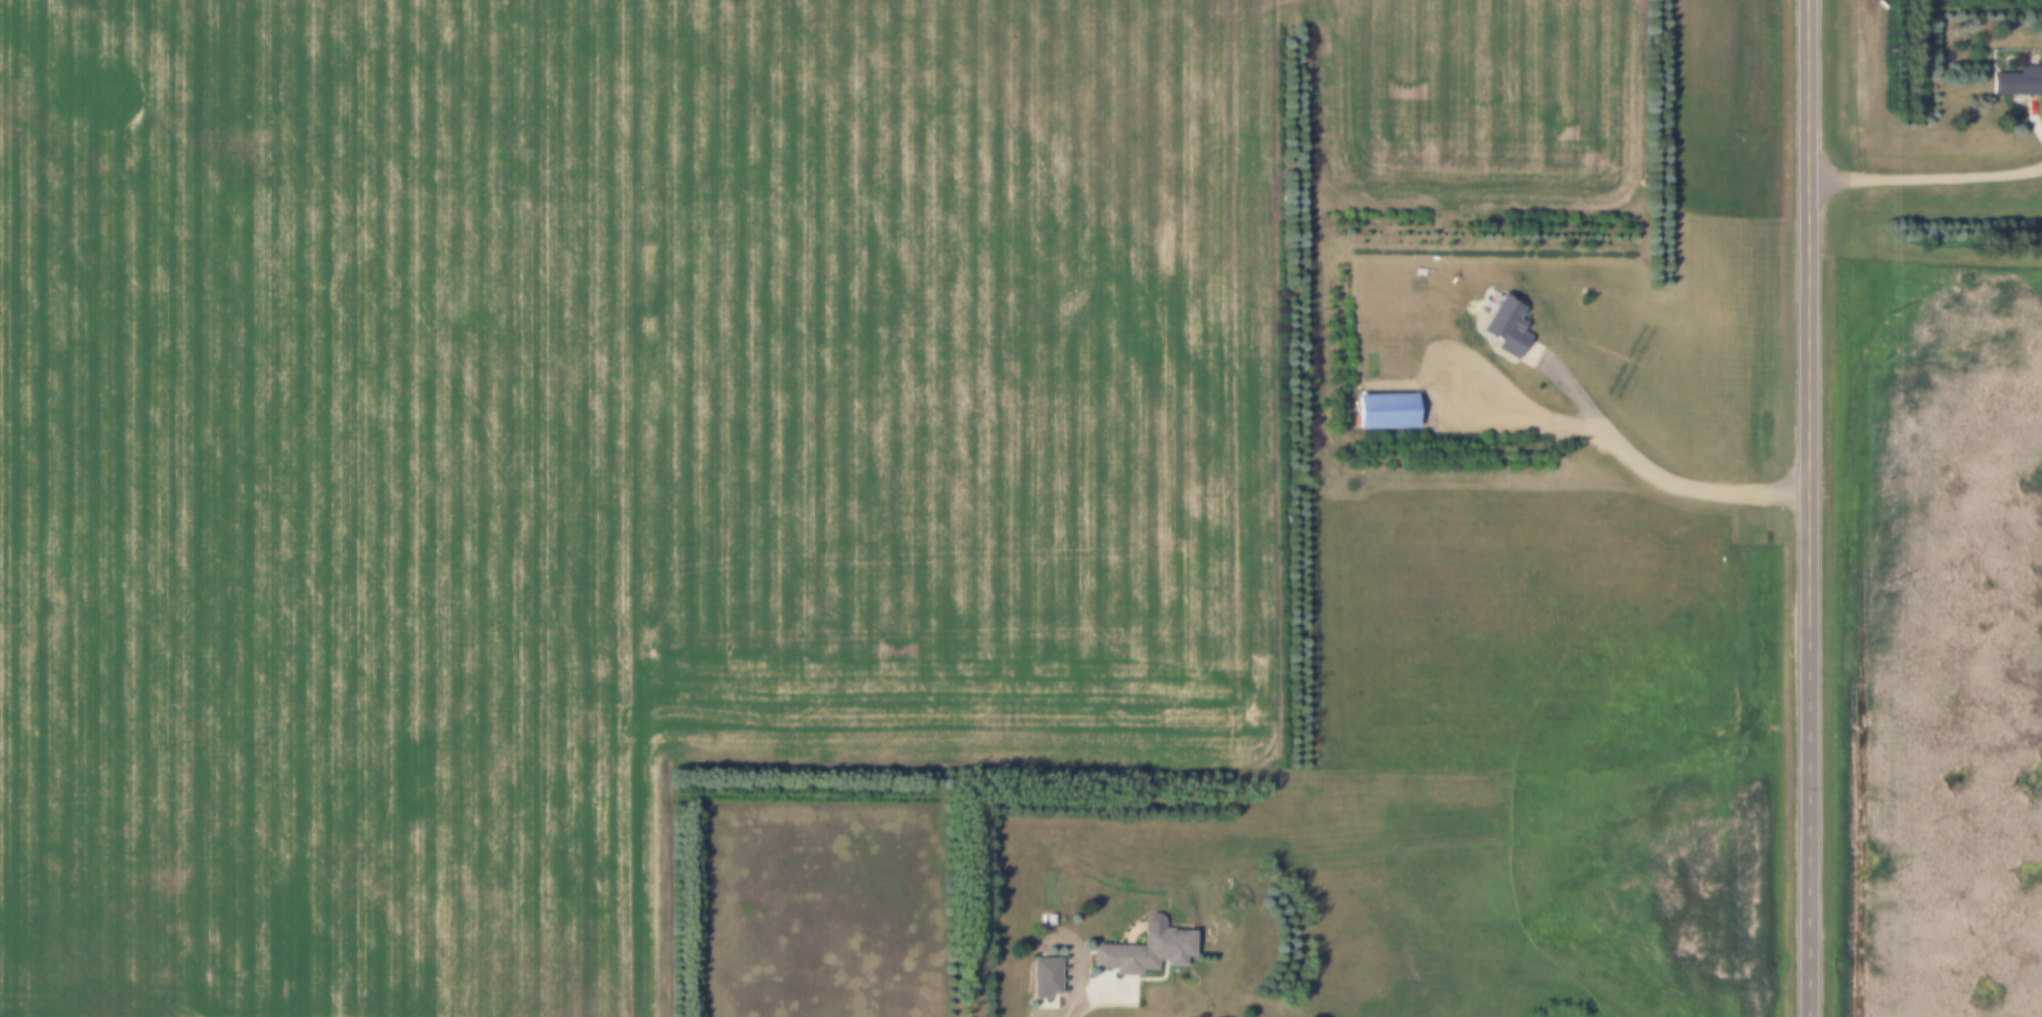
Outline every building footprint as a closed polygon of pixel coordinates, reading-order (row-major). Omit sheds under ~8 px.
[(1992,96),(2041,96),(2041,73),(2039,73),(2039,66),(2028,66),(2027,73),(1993,73),(1992,96)] [(1537,370),(1547,347),(1523,336),(1529,324),(1521,320),(1527,307),(1492,291),(1485,305),(1496,310),(1485,335),(1503,343),(1499,353),(1537,370)] [(1420,432),(1420,397),(1362,397),(1362,432),(1420,432)] [(1146,948),(1096,946),(1095,973),(1146,975),(1146,971),(1161,972),(1161,967),(1188,968),(1188,959),(1197,959),(1198,932),(1166,931),(1167,918),(1147,917),(1146,948)] [(1036,1000),(1064,1000),(1064,960),(1036,960),(1036,1000)]
